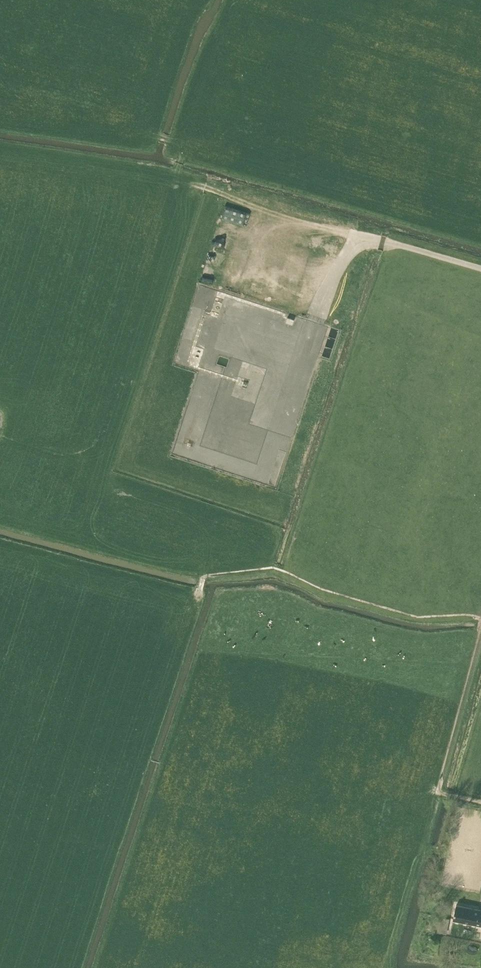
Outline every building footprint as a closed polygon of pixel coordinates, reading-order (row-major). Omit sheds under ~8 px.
[(457,905),(453,920),(480,925),(480,910),(457,905)] [(440,928),(449,930),(453,916),(443,913),(440,928)]
